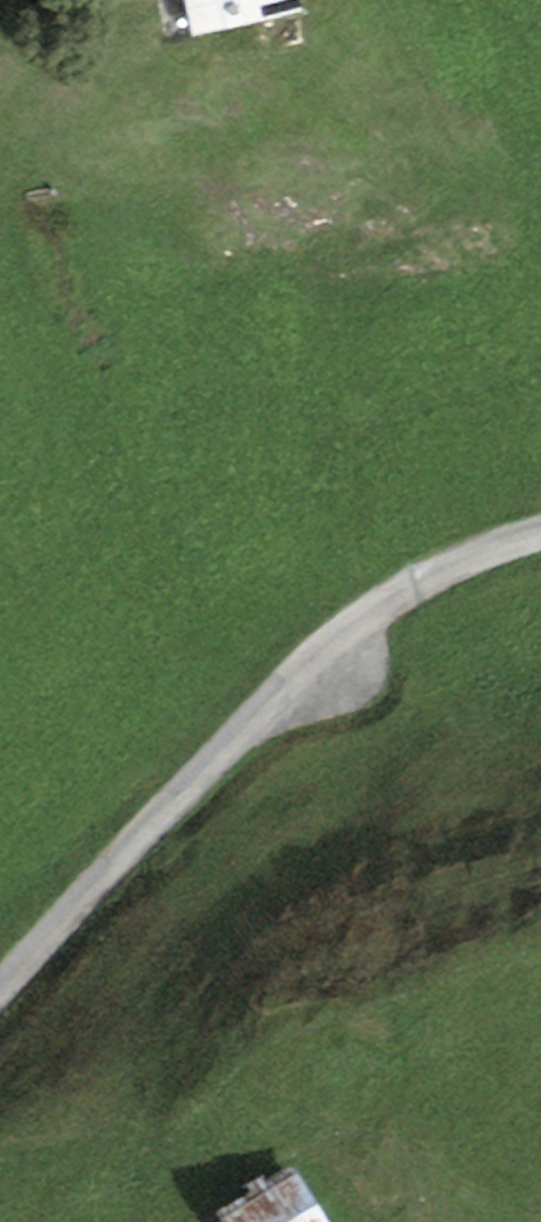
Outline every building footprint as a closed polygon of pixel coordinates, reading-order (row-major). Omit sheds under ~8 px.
[(302,0),(183,0),(192,40),(305,15),(302,0)] [(294,1168),(267,1184),(262,1175),(247,1184),(252,1192),(219,1212),(225,1221),(327,1221),(294,1168)]
